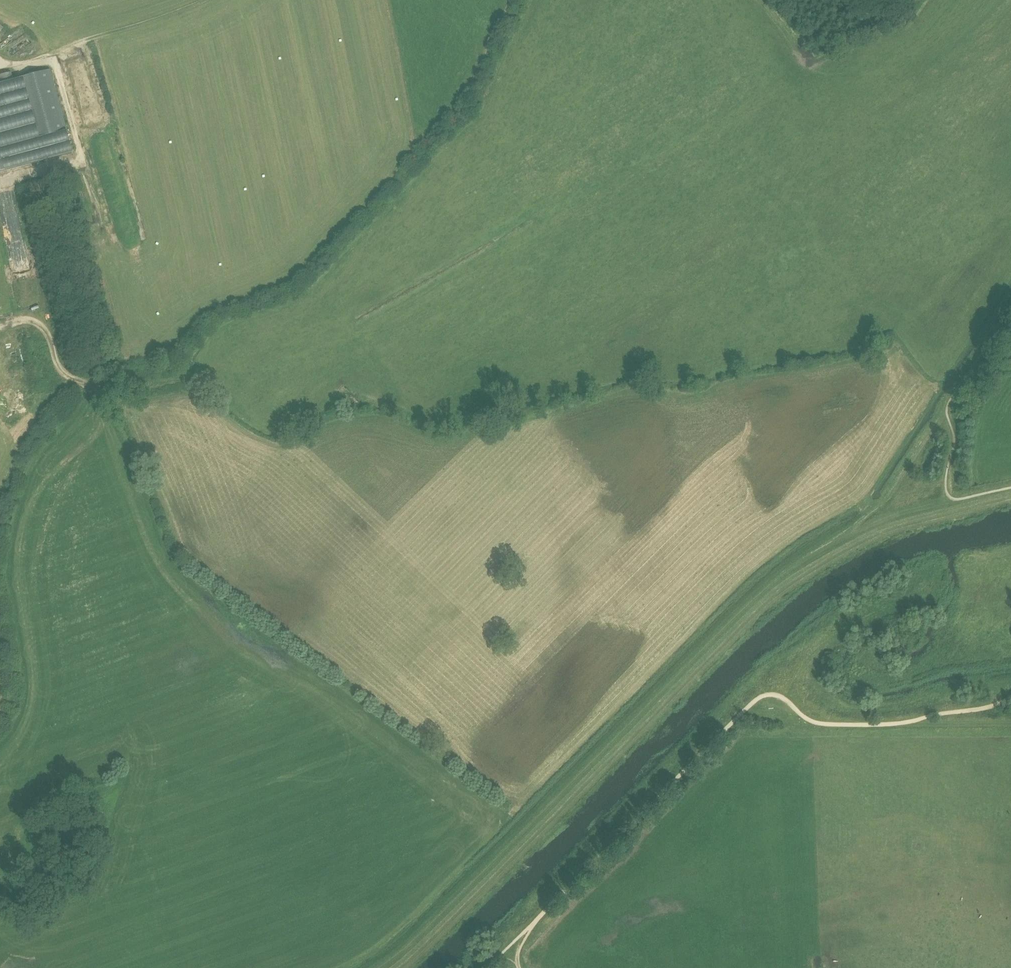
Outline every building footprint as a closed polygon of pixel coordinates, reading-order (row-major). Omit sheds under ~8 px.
[(50,70),(14,79),(11,72),(0,75),(0,80),(1,83),(0,83),(0,171),(71,151),(66,129),(50,70)] [(10,233),(17,255),(28,251),(21,229),(10,233)] [(17,364),(22,362),(19,354),(13,356),(17,364)]
